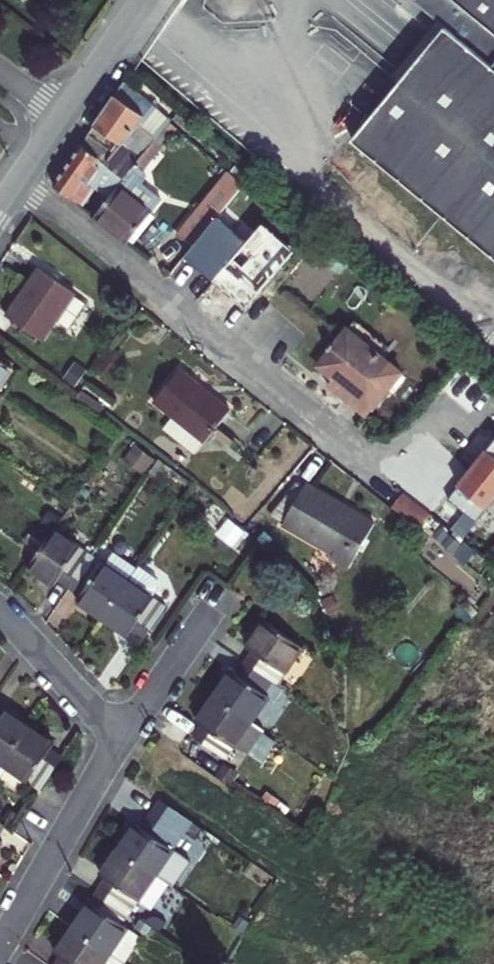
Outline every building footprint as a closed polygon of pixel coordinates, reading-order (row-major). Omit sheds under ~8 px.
[(441,22),(348,136),(493,256),(493,0),(414,0),(441,22)] [(172,122),(125,81),(89,135),(121,158),(128,149),(141,159),(151,147),(164,132),(172,122)] [(151,147),(157,152),(170,136),(164,132),(151,147)] [(121,158),(89,135),(53,187),(78,207),(92,187),(109,199),(141,159),(128,149),(121,158)] [(138,176),(157,152),(151,147),(141,159),(109,199),(94,219),(127,245),(152,214),(150,212),(160,199),(141,185),(144,180),(138,176)] [(193,247),(243,186),(227,173),(176,236),(193,248),(193,247)] [(228,265),(258,292),(294,252),(264,225),(228,265)] [(193,247),(193,248),(186,255),(198,265),(205,257),(193,247)] [(182,284),(198,265),(186,255),(171,275),(182,284)] [(75,297),(76,295),(39,268),(5,317),(43,344),(59,320),(75,297)] [(80,301),(75,297),(59,320),(69,327),(81,308),(84,310),(89,303),(82,298),(80,301)] [(352,394),(347,402),(366,417),(401,373),(347,330),(318,367),(333,379),(352,394)] [(0,360),(0,389),(13,369),(0,360)] [(231,411),(179,371),(153,404),(205,444),(230,412),(231,411)] [(333,379),(328,385),(347,402),(352,394),(333,379)] [(153,458),(136,446),(124,461),(141,474),(153,458)] [(493,502),(493,458),(486,451),(457,486),(486,511),(493,502)] [(170,468),(160,460),(150,472),(160,480),(170,468)] [(284,523),(303,490),(297,486),(272,517),(284,523)] [(349,569),(375,524),(349,509),(347,513),(339,509),(340,506),(305,486),(303,490),(284,523),(282,525),(333,555),(331,559),(349,569)] [(421,529),(432,515),(405,493),(394,508),(421,529)] [(69,590),(92,556),(54,530),(53,533),(37,555),(27,570),(54,588),(58,582),(69,590)] [(129,581),(137,568),(115,553),(107,566),(92,556),(69,590),(80,598),(76,603),(102,620),(129,581)] [(157,579),(139,566),(137,568),(129,581),(153,597),(159,587),(157,579)] [(144,641),(167,606),(153,597),(129,581),(102,620),(127,639),(132,632),(144,641)] [(244,663),(278,686),(304,648),(265,622),(248,647),(252,651),(244,663)] [(213,697),(252,724),(278,686),(244,663),(236,674),(231,671),(213,697)] [(193,738),(226,762),(252,724),(213,697),(196,723),(201,726),(193,738)] [(1,718),(0,717),(0,766),(1,767),(28,728),(5,711),(1,718)] [(50,743),(28,728),(1,767),(0,769),(0,782),(16,792),(23,781),(38,791),(61,758),(46,748),(50,743)] [(116,850),(154,876),(180,839),(147,816),(140,828),(134,824),(116,850)] [(96,889),(129,912),(154,876),(116,850),(98,875),(104,879),(96,889)] [(127,928),(121,924),(129,912),(96,889),(71,927),(109,954),(127,928)] [(109,954),(71,927),(53,953),(58,957),(53,963),(103,963),(109,954)]
